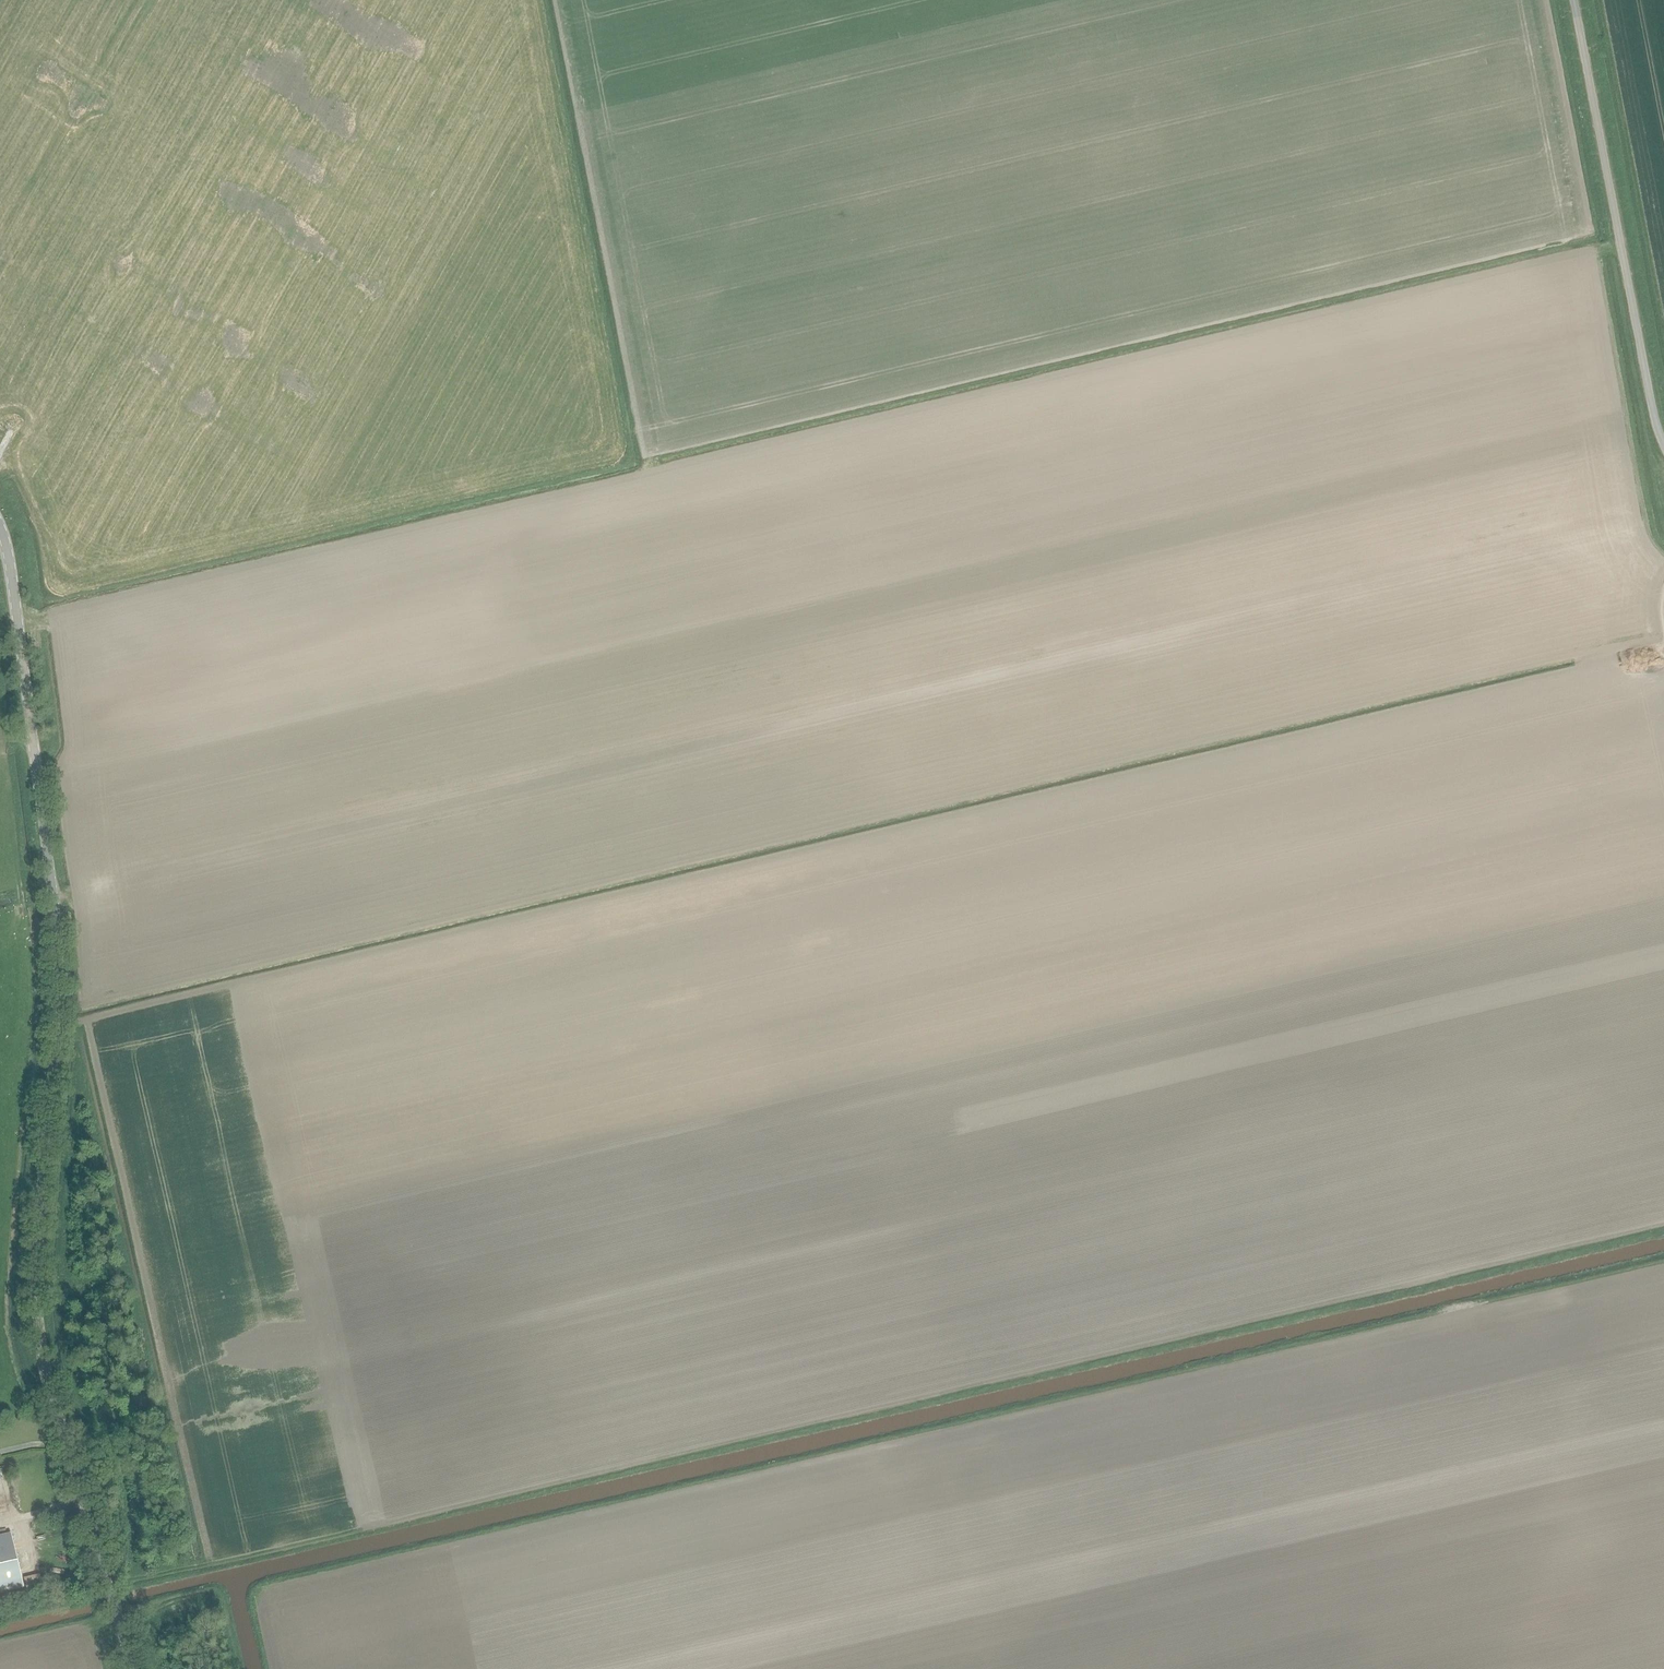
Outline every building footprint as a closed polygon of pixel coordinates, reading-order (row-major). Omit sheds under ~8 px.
[(24,1587),(11,1533),(0,1535),(0,1593),(24,1587)] [(26,1586),(41,1582),(39,1574),(24,1578),(26,1586)]
